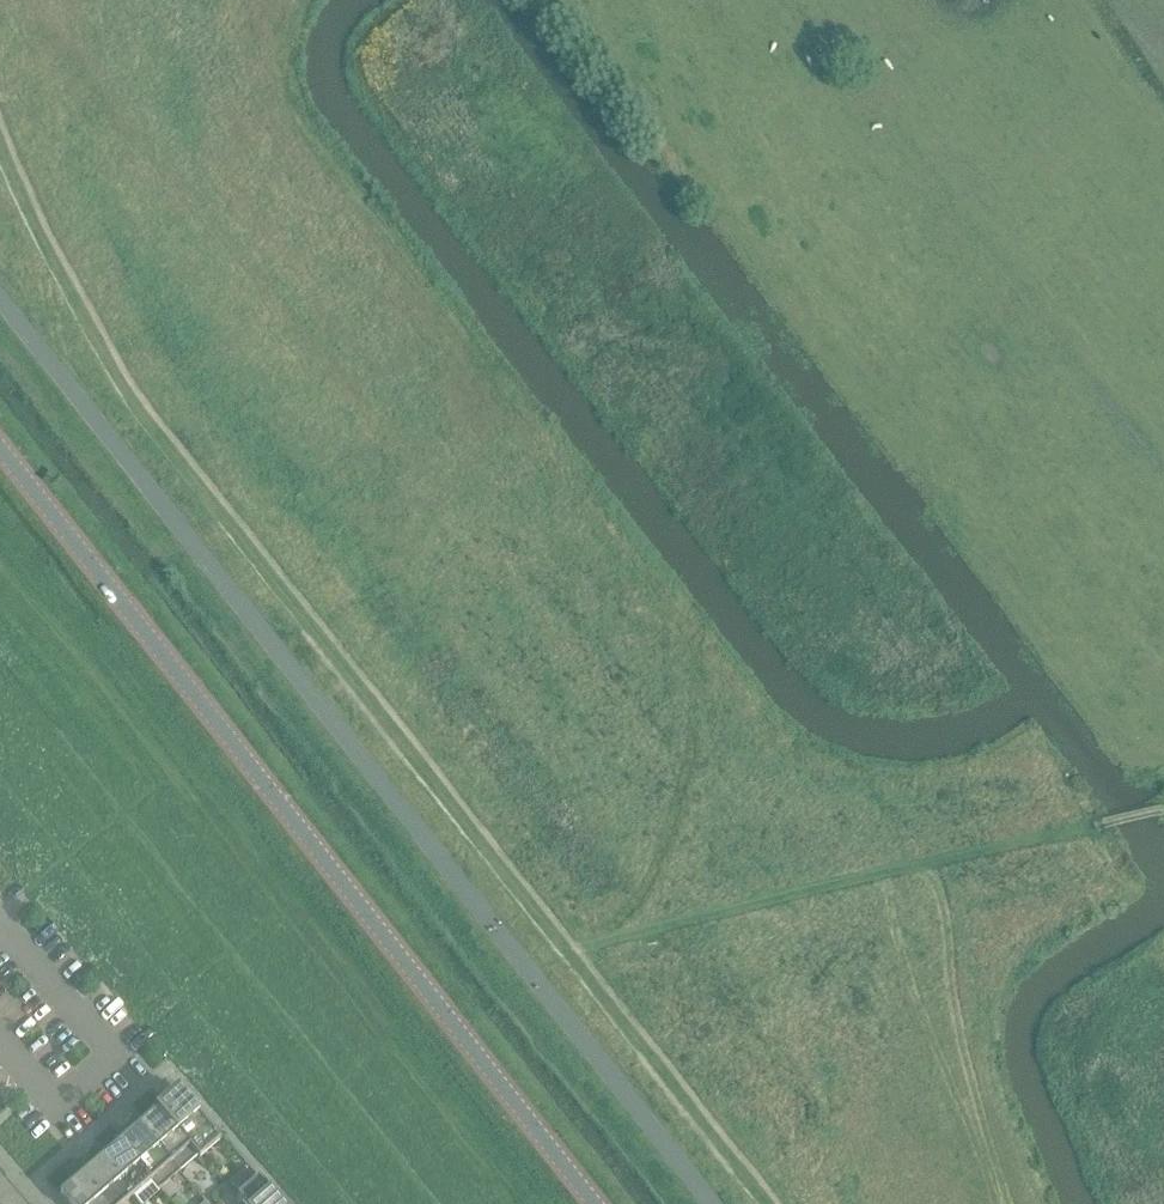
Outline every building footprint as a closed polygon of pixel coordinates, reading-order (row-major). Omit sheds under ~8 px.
[(221,1140),(180,1092),(159,1110),(199,1156),(201,1158),(221,1140)] [(159,1110),(140,1127),(179,1173),(199,1156),(159,1110)] [(179,1173),(140,1127),(120,1144),(160,1190),(179,1173)] [(160,1190),(120,1144),(100,1160),(133,1198),(151,1182),(158,1191),(160,1190)] [(100,1160),(81,1177),(104,1203),(125,1203),(133,1198),(100,1160)] [(237,1191),(253,1178),(244,1168),(229,1181),(237,1191)] [(81,1177),(60,1195),(68,1203),(104,1203),(81,1177)] [(259,1178),(237,1196),(244,1203),(281,1203),(259,1178)] [(0,1182),(0,1203),(14,1203),(17,1201),(0,1181),(0,1182)]
